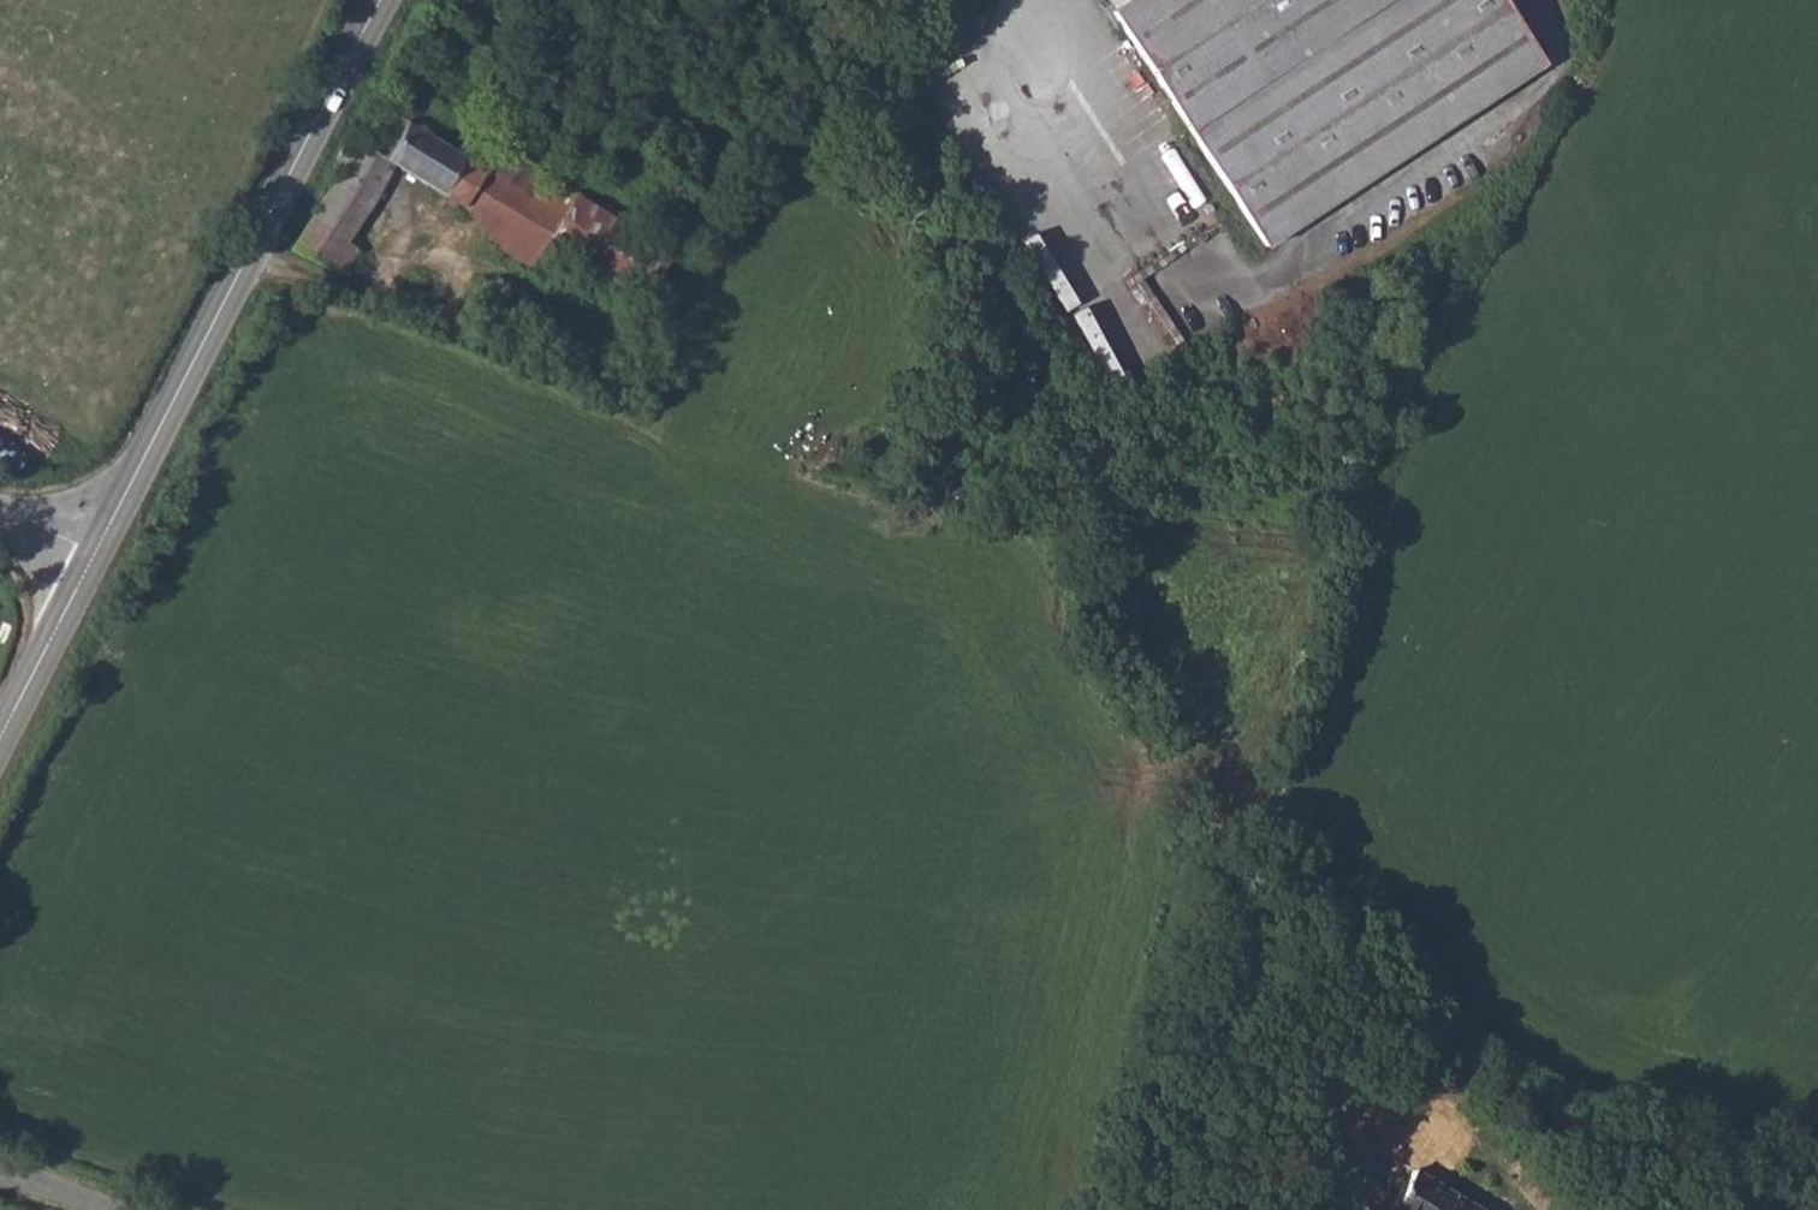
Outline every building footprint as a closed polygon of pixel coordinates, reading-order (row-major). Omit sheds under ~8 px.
[(1108,3),(1258,241),(1540,61),(1503,0),(1114,0),(1108,3)] [(336,172),(287,251),(338,273),(356,243),(344,236),(391,162),(487,218),(479,237),(525,263),(532,252),(554,264),(562,249),(545,239),(573,192),(537,169),(546,153),(506,129),(483,165),(390,110),(368,147),(356,141),(360,131),(349,126),(328,167),(336,172)] [(573,192),(545,239),(562,249),(640,296),(667,250),(573,192)] [(1385,1209),(1476,1209),(1479,1206),(1411,1165),(1385,1209)]
